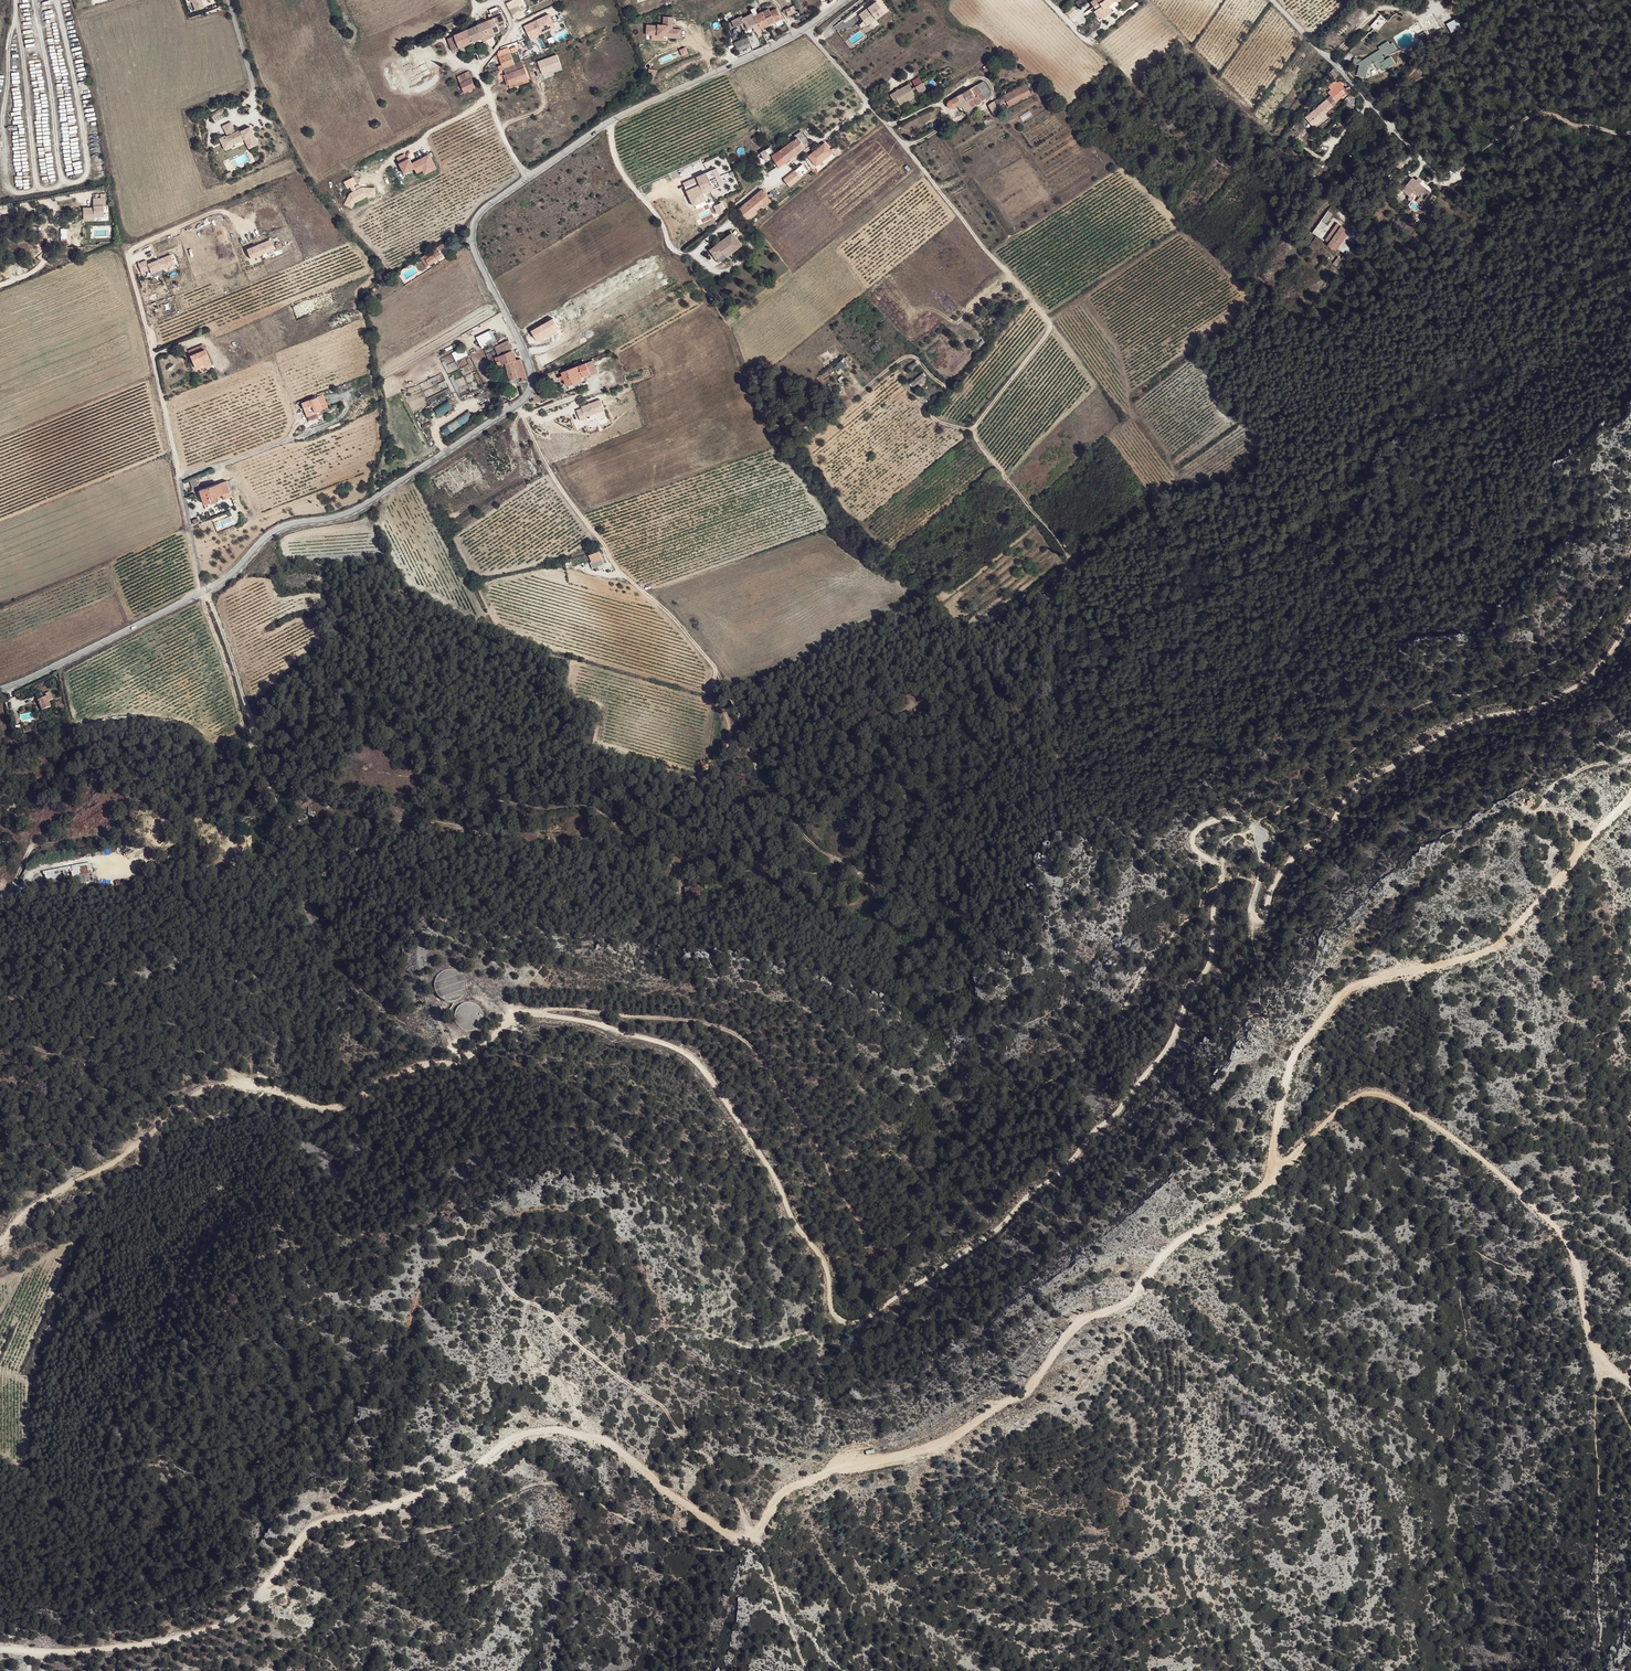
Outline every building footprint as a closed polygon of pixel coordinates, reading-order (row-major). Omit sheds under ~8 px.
[(191,3),(192,2),(196,11),(204,8),(201,0),(189,0),(191,3)] [(1110,0),(1095,0),(1091,2),(1095,7),(1098,5),(1099,8),(1096,10),(1094,12),(1098,18),(1100,17),(1106,13),(1108,16),(1113,12),(1109,6),(1111,4),(1109,0),(1110,0)] [(510,8),(509,9),(510,11),(512,15),(513,16),(519,13),(521,16),(524,15),(522,11),(519,5),(517,1),(508,5),(510,8)] [(860,16),(867,26),(885,13),(878,3),(877,2),(868,8),(869,10),(867,11),(866,10),(859,15),(860,16)] [(753,14),(762,29),(770,25),(764,12),(758,14),(755,8),(751,9),(753,14)] [(764,12),(770,25),(782,20),(778,9),(771,12),(769,9),(764,12)] [(493,18),(489,20),(494,33),(500,31),(498,28),(498,26),(503,24),(506,23),(502,14),(500,15),(498,10),(491,13),(493,18)] [(536,21),(524,27),(530,39),(544,32),(554,26),(548,14),(536,21)] [(742,17),(732,22),(735,28),(741,25),(746,35),(754,31),(752,27),(754,26),(756,32),(762,29),(753,14),(743,19),(742,17)] [(658,26),(647,25),(646,34),(667,36),(667,37),(681,38),(681,30),(672,29),(673,17),(664,16),(663,25),(658,25),(658,26)] [(476,26),(482,38),(489,36),(494,33),(489,20),(476,26)] [(468,30),(474,42),(482,38),(476,26),(468,30)] [(452,51),(474,42),(468,30),(448,39),(452,51)] [(1421,41),(1428,37),(1425,31),(1418,35),(1421,41)] [(734,43),(736,46),(738,52),(752,46),(748,37),(734,43)] [(1384,71),(1395,64),(1391,57),(1384,61),(1381,56),(1381,53),(1386,51),(1388,54),(1392,51),(1391,50),(1395,48),(1392,43),(1390,45),(1388,42),(1379,47),(1381,50),(1376,53),(1377,55),(1372,56),(1371,56),(1369,57),(1368,58),(1369,60),(1366,62),(1354,59),(1353,63),(1360,65),(1357,76),(1366,78),(1368,69),(1365,68),(1374,63),(1379,70),(1382,68),(1384,71)] [(683,55),(689,52),(686,46),(680,49),(683,55)] [(517,47),(510,50),(515,64),(514,64),(508,67),(505,68),(506,70),(508,75),(511,74),(517,71),(525,68),(523,62),(522,62),(517,47)] [(420,63),(421,65),(425,63),(426,66),(436,61),(430,50),(423,53),(419,55),(418,53),(415,48),(407,52),(414,66),(420,63)] [(498,53),(498,54),(502,65),(498,67),(500,71),(506,70),(505,68),(508,67),(514,64),(515,64),(510,50),(498,53)] [(529,79),(525,68),(517,71),(511,74),(508,75),(506,76),(510,87),(529,79)] [(467,71),(456,77),(460,84),(471,79),(467,71)] [(464,92),(475,87),(471,79),(460,84),(464,92)] [(529,79),(510,87),(511,89),(530,82),(529,79)] [(990,92),(984,81),(964,92),(970,103),(963,107),(966,111),(982,102),(982,101),(989,98),(986,94),(990,92)] [(1331,96),(1335,100),(1343,93),(1342,91),(1344,89),(1340,81),(1337,83),(1336,81),(1333,82),(1328,86),(1331,90),(1328,92),(1331,96)] [(913,91),(917,96),(924,91),(919,84),(912,89),(913,91)] [(1006,101),(1009,106),(1031,94),(1025,84),(994,101),(996,106),(1006,101)] [(892,105),(894,103),(900,109),(905,105),(903,103),(912,96),(910,93),(909,92),(905,87),(888,101),(892,105)] [(970,103),(964,92),(950,100),(947,104),(950,108),(954,109),(958,106),(959,109),(963,107),(970,103)] [(1335,100),(1336,102),(1345,95),(1343,93),(1335,100)] [(1353,104),(1357,100),(1354,97),(1354,98),(1350,94),(1347,98),(1353,104)] [(903,103),(905,105),(914,98),(912,96),(903,103)] [(1328,101),(1327,100),(1314,110),(1315,112),(1328,101)] [(998,109),(996,106),(994,101),(990,103),(988,105),(992,112),(998,109)] [(1331,105),(1328,101),(1315,112),(1314,110),(1305,117),(1311,125),(1315,121),(1318,124),(1322,120),(1321,118),(1328,112),(1332,117),(1338,113),(1333,108),(1331,105)] [(223,108),(210,114),(213,120),(226,114),(223,108)] [(990,116),(986,119),(986,120),(985,121),(986,124),(988,123),(989,124),(993,122),(990,116)] [(231,121),(222,125),(227,135),(225,136),(225,135),(219,137),(225,149),(231,146),(230,145),(244,138),(249,147),(258,143),(250,125),(240,130),(240,129),(236,131),(231,121)] [(798,138),(804,145),(809,141),(801,132),(795,136),(796,139),(798,138)] [(777,146),(784,141),(781,137),(774,142),(777,146)] [(780,167),(806,148),(804,145),(798,138),(796,139),(779,151),(782,155),(775,160),(780,167)] [(826,143),(809,156),(817,166),(834,153),(826,143)] [(766,161),(772,156),(773,156),(768,149),(761,154),(766,161)] [(772,156),(775,160),(782,155),(779,151),(773,156),(772,156)] [(433,162),(430,155),(412,164),(410,159),(407,160),(405,155),(397,158),(405,174),(415,169),(417,174),(423,171),(424,173),(433,168),(431,164),(433,162)] [(433,168),(424,173),(425,175),(437,169),(433,162),(431,164),(433,168)] [(716,168),(683,183),(693,206),(706,200),(703,193),(723,184),(716,168)] [(794,171),(790,174),(794,180),(799,177),(797,173),(794,171)] [(794,180),(790,174),(784,179),(788,185),(794,180)] [(353,177),(344,182),(347,189),(350,187),(353,192),(349,194),(344,204),(353,208),(355,204),(367,197),(374,197),(375,188),(361,188),(356,190),(354,186),(357,184),(353,177)] [(1413,192),(1420,197),(1424,201),(1431,193),(1427,189),(1426,191),(1419,186),(1420,184),(1413,178),(1403,190),(1410,196),(1413,192)] [(772,202),(762,190),(739,209),(748,221),(772,202)] [(95,207),(84,207),(85,221),(95,221),(95,217),(105,217),(105,206),(107,206),(106,198),(95,199),(95,207)] [(1320,238),(1328,226),(1321,221),(1312,233),(1320,238)] [(1338,224),(1336,226),(1343,231),(1346,228),(1338,223),(1338,224)] [(1336,226),(1326,240),(1330,243),(1338,249),(1340,245),(1350,231),(1346,228),(1343,231),(1336,226)] [(732,233),(709,249),(713,254),(711,255),(717,263),(741,245),(732,233)] [(271,240),(249,250),(254,261),(276,251),(271,240)] [(430,265),(444,257),(440,251),(438,248),(424,256),(424,257),(429,266),(430,265)] [(173,257),(150,266),(148,263),(140,266),(144,275),(152,272),(154,276),(177,267),(173,257)] [(424,257),(417,261),(419,264),(420,263),(424,269),(429,266),(424,257)] [(555,317),(529,330),(539,344),(562,330),(555,317)] [(491,330),(477,337),(480,345),(495,338),(491,330)] [(487,354),(489,359),(505,350),(502,344),(498,345),(495,338),(490,340),(495,351),(487,354)] [(489,359),(489,360),(491,359),(493,363),(496,362),(494,358),(495,358),(499,365),(506,363),(511,383),(516,382),(515,378),(517,378),(513,361),(517,360),(508,341),(502,344),(505,350),(489,359)] [(871,346),(875,351),(880,348),(876,342),(871,346)] [(833,344),(817,357),(824,367),(841,354),(833,344)] [(203,347),(188,353),(190,358),(205,351),(203,347)] [(205,351),(190,358),(195,369),(204,365),(205,368),(211,366),(205,351)] [(527,380),(521,359),(517,360),(513,361),(517,378),(519,377),(520,382),(527,380)] [(836,373),(848,368),(844,359),(833,363),(836,373)] [(915,360),(908,365),(910,370),(918,365),(915,360)] [(586,363),(577,366),(581,377),(590,374),(586,363)] [(581,377),(577,366),(562,372),(563,375),(564,379),(567,386),(583,380),(581,377)] [(924,373),(910,380),(913,386),(927,380),(924,373)] [(317,396),(322,409),(327,407),(323,394),(317,396)] [(317,396),(301,402),(306,414),(322,409),(317,396)] [(448,399),(434,408),(439,416),(453,407),(448,399)] [(581,409),(576,410),(580,420),(605,411),(600,399),(581,407),(581,409)] [(442,428),(446,435),(473,416),(468,410),(442,428)] [(193,489),(200,490),(196,478),(190,480),(193,489)] [(204,504),(211,502),(210,498),(215,497),(223,494),(224,499),(232,496),(227,481),(219,484),(200,490),(204,504)] [(589,552),(592,567),(603,564),(600,550),(589,552)] [(45,693),(46,695),(37,699),(41,709),(50,705),(49,701),(53,699),(50,691),(45,693)] [(77,698),(70,701),(73,710),(81,708),(77,698)] [(90,862),(38,872),(42,889),(67,885),(65,877),(92,872),(90,862)] [(92,872),(65,877),(67,885),(94,880),(92,872)] [(685,896),(700,896),(699,887),(685,888),(685,896)]
